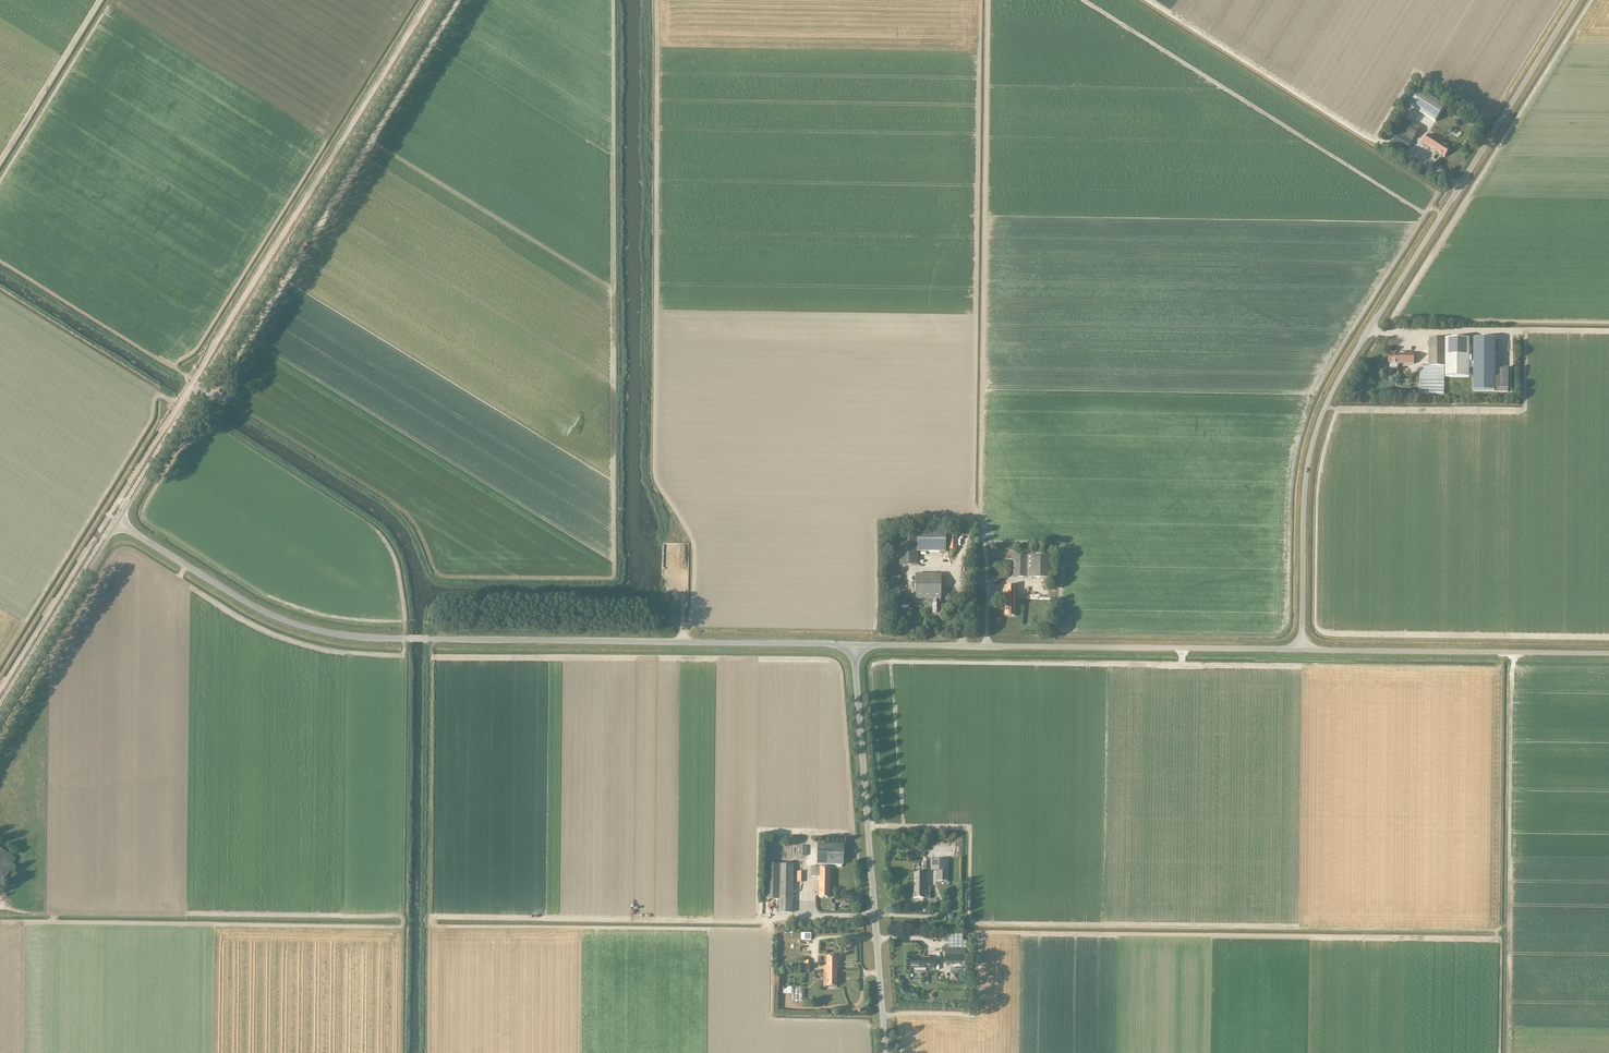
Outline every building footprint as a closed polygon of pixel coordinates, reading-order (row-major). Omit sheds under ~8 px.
[(1419,90),(1410,105),(1435,121),(1445,106),(1419,90)] [(1406,151),(1420,129),(1406,119),(1392,141),(1406,151)] [(1451,128),(1448,133),(1453,137),(1457,132),(1451,128)] [(1450,148),(1429,134),(1423,143),(1431,148),(1431,149),(1435,151),(1445,157),(1450,148)] [(1469,339),(1464,339),(1429,338),(1429,366),(1419,366),(1419,394),(1444,394),(1444,366),(1445,366),(1445,377),(1469,377),(1469,369),(1469,368),(1469,362),(1469,359),(1472,359),(1472,352),(1469,352),(1469,339)] [(1473,362),(1469,362),(1469,368),(1473,369),(1473,391),(1495,391),(1495,339),(1474,339),(1473,362)] [(1388,352),(1388,363),(1414,364),(1414,353),(1404,353),(1404,352),(1400,352),(1400,353),(1388,352)] [(917,534),(900,534),(899,564),(917,564),(917,551),(945,551),(945,529),(917,529),(917,534)] [(957,550),(958,536),(946,536),(946,549),(957,550)] [(1049,577),(1049,555),(1031,554),(1031,577),(1049,577)] [(1026,577),(1026,555),(1015,555),(1014,577),(1026,577)] [(940,604),(941,580),(941,574),(915,574),(915,598),(927,599),(927,606),(933,606),(932,614),(940,614),(940,604)] [(1015,616),(1016,585),(1005,585),(1005,595),(1004,595),(1004,599),(1004,616),(1015,616)] [(817,844),(817,864),(842,865),(842,844),(817,844)] [(8,854),(0,849),(0,882),(3,877),(5,879),(10,870),(9,870),(16,859),(8,854)] [(937,871),(937,882),(947,882),(948,860),(930,860),(930,871),(937,871)] [(792,912),(793,864),(766,864),(766,899),(779,899),(778,912),(792,912)] [(819,897),(830,897),(830,867),(811,866),(811,876),(819,876),(819,897)] [(913,898),(924,898),(924,887),(925,887),(925,882),(925,872),(914,872),(914,894),(912,894),(912,897),(913,897),(913,898)] [(945,934),(945,962),(965,962),(965,948),(967,948),(967,941),(963,941),(963,934),(945,934)] [(833,970),(837,970),(837,956),(826,956),(826,973),(833,973),(833,970)] [(909,957),(909,968),(935,968),(935,957),(925,957),(909,957)] [(962,981),(962,973),(958,973),(958,968),(950,968),(950,981),(962,981)] [(833,973),(826,973),(826,986),(837,986),(837,970),(833,970),(833,973)]
